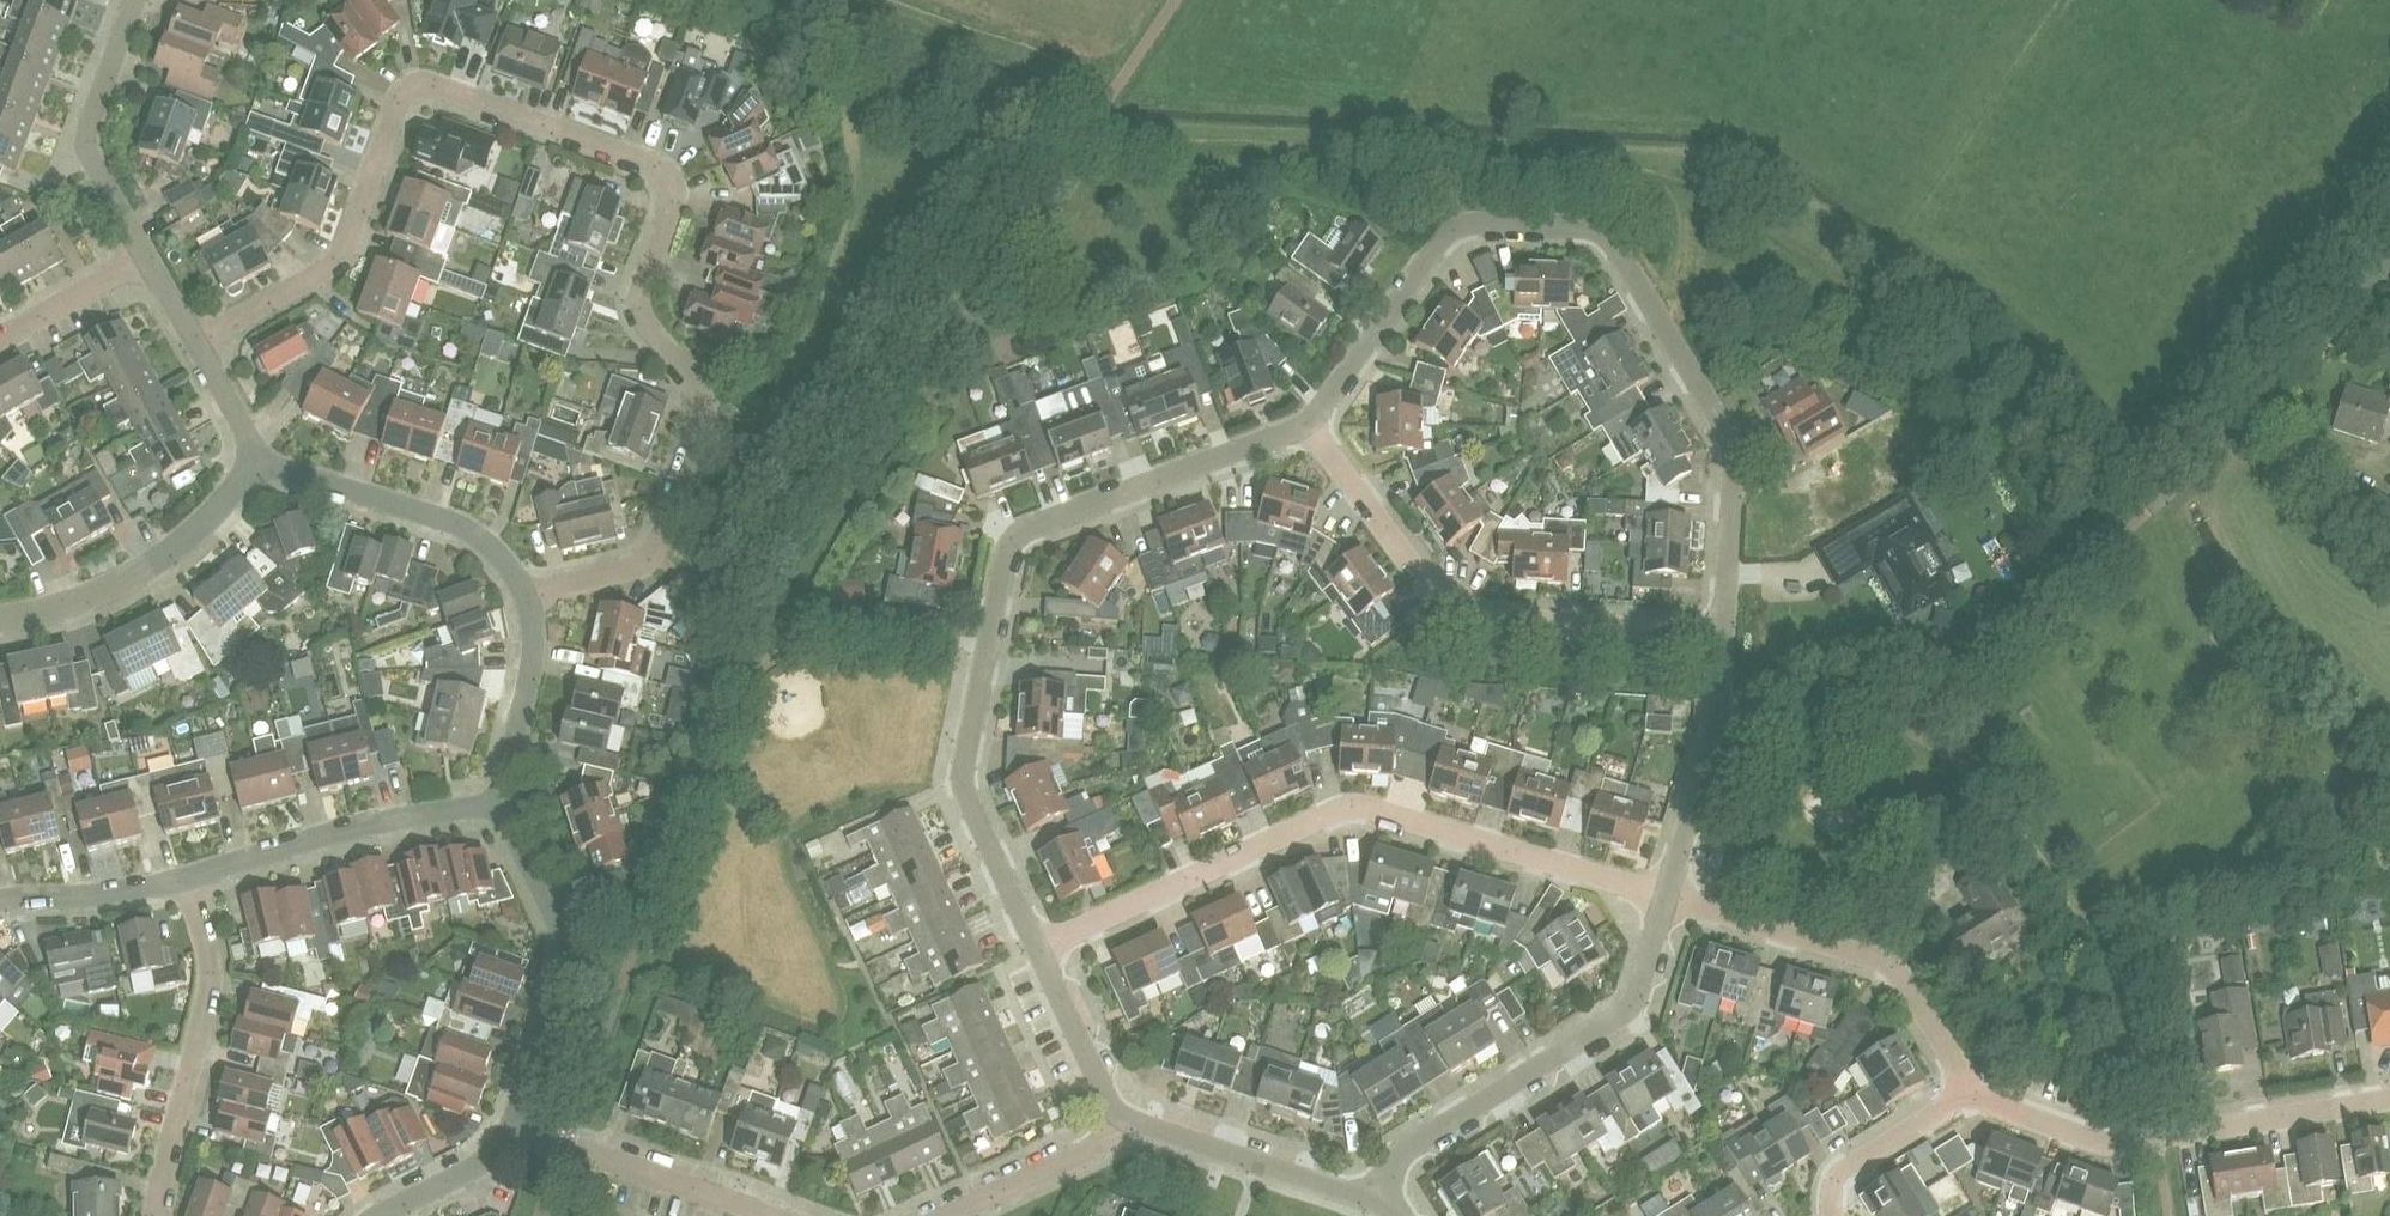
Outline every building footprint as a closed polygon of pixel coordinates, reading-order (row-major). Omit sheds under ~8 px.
[(68,28),(78,3),(70,0),(34,0),(33,2),(28,0),(15,0),(13,7),(68,28)] [(272,6),(272,11),(284,11),(285,0),(279,0),(272,6)] [(378,45),(378,44),(376,41),(400,24),(387,5),(393,0),(355,0),(349,5),(378,45)] [(423,36),(459,49),(465,34),(471,36),(470,40),(486,46),(497,16),(474,8),(477,0),(436,0),(423,36)] [(576,6),(588,10),(592,0),(579,0),(576,6)] [(354,63),(378,45),(349,5),(348,6),(350,9),(310,38),(305,35),(298,48),(316,58),(328,65),(335,52),(341,55),(346,52),(354,63)] [(60,52),(68,28),(13,7),(8,19),(25,25),(20,38),(60,52)] [(171,40),(212,55),(218,40),(233,46),(242,20),(214,10),(210,24),(181,13),(171,40)] [(490,55),(499,58),(509,31),(500,28),(490,55)] [(602,110),(622,55),(607,50),(609,45),(595,41),(597,35),(583,30),(570,65),(584,71),(573,100),(602,110)] [(499,58),(494,71),(546,90),(561,47),(534,37),(533,40),(509,31),(499,58)] [(60,52),(20,38),(15,50),(0,45),(0,58),(51,76),(60,52)] [(212,55),(171,40),(168,39),(158,66),(187,76),(182,90),(209,100),(219,74),(204,69),(209,55),(212,56),(212,55)] [(678,47),(664,42),(657,60),(671,65),(678,47)] [(651,65),(652,62),(652,61),(651,59),(649,57),(648,55),(646,54),(644,52),(642,51),(640,50),(638,50),(636,49),(632,49),(630,50),(627,50),(625,51),(623,52),(622,55),(602,110),(631,121),(642,91),(656,96),(665,70),(651,65)] [(719,113),(720,113),(742,93),(752,83),(750,81),(734,75),(732,79),(720,74),(721,70),(702,63),(704,57),(687,51),(663,117),(675,122),(675,127),(687,131),(690,127),(692,128),(700,106),(719,113)] [(51,76),(0,58),(0,71),(7,74),(2,86),(42,101),(51,76)] [(335,69),(328,65),(316,58),(304,93),(299,91),(295,103),(310,109),(349,123),(358,98),(328,87),(335,69)] [(42,101),(2,86),(0,92),(0,113),(33,125),(42,101)] [(722,165),(764,147),(758,133),(761,132),(770,122),(757,94),(756,93),(756,92),(755,92),(754,91),(752,92),(750,92),(750,93),(746,96),(742,93),(720,113),(730,122),(733,118),(740,125),(710,138),(722,165)] [(192,131),(194,132),(203,135),(214,107),(199,101),(193,117),(158,104),(149,129),(188,143),(192,131)] [(340,148),(349,123),(310,109),(306,121),(295,117),(291,128),(273,122),(267,139),(286,146),(299,151),(305,135),(340,148)] [(33,125),(0,113),(0,140),(24,149),(33,125)] [(246,123),(234,118),(233,125),(236,132),(242,135),(246,123)] [(179,167),(188,143),(149,129),(140,154),(168,164),(164,175),(178,180),(182,187),(164,197),(171,209),(173,208),(198,194),(183,168),(179,167)] [(473,171),(474,166),(484,170),(495,141),(463,129),(458,145),(425,133),(415,162),(455,177),(455,175),(460,177),(473,171)] [(255,150),(259,139),(248,135),(243,146),(255,150)] [(24,149),(0,140),(0,169),(15,174),(24,149)] [(313,155),(299,151),(286,146),(276,174),(294,181),(290,193),(329,207),(338,183),(307,171),(313,155)] [(793,152),(779,157),(773,160),(767,146),(764,147),(722,165),(722,166),(725,165),(737,192),(755,184),(758,190),(758,201),(787,201),(808,201),(808,186),(793,152)] [(248,175),(229,168),(219,178),(237,196),(248,175)] [(529,170),(519,198),(533,203),(543,175),(529,170)] [(578,219),(620,235),(624,225),(616,222),(622,204),(590,192),(592,185),(575,179),(568,199),(583,205),(578,219)] [(406,185),(397,211),(440,226),(455,232),(464,206),(467,207),(473,193),(445,184),(441,197),(406,185)] [(320,232),(329,207),(290,193),(286,205),(275,201),(270,214),(263,207),(255,216),(268,230),(283,244),(293,233),(289,229),(292,222),(320,232)] [(182,223),(194,216),(207,208),(199,194),(198,194),(173,208),(182,223)] [(13,201),(2,207),(9,220),(20,214),(13,201)] [(787,201),(758,201),(757,201),(757,216),(758,216),(756,222),(726,211),(716,239),(712,238),(759,255),(764,241),(770,243),(780,216),(787,216),(787,201)] [(430,251),(440,226),(397,211),(387,236),(422,249),(417,262),(444,272),(449,258),(430,251)] [(620,235),(578,219),(562,213),(556,230),(559,231),(549,257),(578,268),(584,253),(602,259),(609,241),(617,244),(620,235)] [(256,242),(268,230),(255,216),(233,229),(230,223),(219,229),(228,245),(248,281),(271,268),(256,242)] [(11,223),(40,275),(64,262),(43,225),(31,232),(22,217),(11,223)] [(40,275),(11,223),(0,230),(9,245),(0,250),(0,256),(18,288),(40,275)] [(1329,265),(1354,283),(1381,244),(1355,226),(1335,254),(1309,235),(1291,261),(1318,280),(1329,265)] [(758,256),(759,255),(712,238),(708,249),(703,249),(699,261),(703,264),(702,267),(732,278),(727,292),(730,293),(756,302),(764,278),(748,273),(755,255),(758,256)] [(1303,244),(1297,239),(1288,252),(1294,256),(1303,244)] [(242,285),(248,281),(228,245),(206,257),(203,252),(192,259),(198,270),(208,265),(225,294),(227,293),(230,297),(234,298),(243,293),(244,289),(242,285)] [(549,257),(547,256),(540,254),(530,282),(541,286),(536,301),(547,305),(589,320),(593,310),(585,308),(591,289),(573,283),(578,268),(549,257)] [(0,256),(0,298),(18,288),(0,256)] [(439,286),(444,272),(417,262),(412,276),(378,263),(368,289),(411,305),(420,279),(439,286)] [(1541,312),(1542,267),(1516,266),(1515,286),(1506,286),(1501,291),(1497,283),(1484,289),(1503,329),(1518,322),(1541,323),(1541,312)] [(1574,345),(1580,341),(1586,338),(1607,325),(1599,312),(1587,319),(1583,311),(1568,311),(1569,267),(1542,267),(1541,312),(1557,312),(1557,315),(1574,345)] [(1310,344),(1315,338),(1329,317),(1305,300),(1313,288),(1285,268),(1276,280),(1288,288),(1269,315),(1310,344)] [(439,285),(447,288),(452,275),(444,272),(439,285)] [(405,320),(411,305),(368,289),(359,315),(393,328),(386,347),(413,355),(424,326),(405,320)] [(1480,340),(1503,329),(1484,289),(1471,295),(1484,322),(1481,327),(1446,302),(1431,323),(1451,338),(1467,350),(1476,338),(1480,340)] [(759,303),(756,302),(730,293),(725,307),(695,295),(694,298),(690,300),(687,308),(689,313),(685,324),(728,340),(735,321),(751,327),(759,303)] [(586,330),(589,320),(547,305),(541,322),(528,317),(518,342),(546,353),(552,338),(571,345),(578,327),(586,330)] [(1191,385),(1207,379),(1183,317),(1172,321),(1183,350),(1164,357),(1171,376),(1154,383),(1171,428),(1202,416),(1191,385)] [(136,345),(131,338),(123,322),(86,343),(93,356),(78,364),(84,375),(136,345)] [(1467,350),(1451,338),(1431,323),(1416,345),(1452,371),(1467,350)] [(1270,341),(1266,338),(1256,327),(1238,334),(1244,349),(1220,358),(1230,384),(1231,383),(1233,388),(1238,403),(1247,400),(1249,406),(1266,400),(1263,393),(1272,390),(1255,347),(1270,341)] [(300,343),(297,337),(294,332),(255,355),(259,361),(256,363),(256,366),(261,375),(264,376),(267,374),(269,378),(298,361),(300,365),(297,369),(308,377),(328,351),(319,344),(314,335),(300,343)] [(1626,336),(1623,338),(1621,336),(1589,355),(1580,341),(1574,345),(1550,359),(1559,374),(1576,364),(1589,386),(1635,359),(1631,352),(1635,350),(1636,345),(1631,337),(1626,336)] [(112,389),(149,368),(136,345),(84,375),(90,386),(106,377),(112,389)] [(327,427),(348,387),(328,377),(337,358),(328,351),(308,377),(319,386),(304,415),(327,427)] [(1154,383),(1147,363),(1119,374),(1113,357),(1096,364),(1102,380),(1114,413),(1128,408),(1139,439),(1171,428),(1154,383)] [(1642,363),(1639,365),(1635,359),(1589,386),(1602,408),(1592,414),(1601,429),(1625,415),(1631,411),(1623,397),(1649,381),(1647,379),(1651,377),(1651,373),(1647,364),(1642,363)] [(581,365),(569,361),(565,373),(573,376),(579,372),(581,365)] [(1,375),(21,410),(35,402),(43,415),(64,403),(50,379),(37,386),(24,362),(1,375)] [(1413,379),(1443,387),(1446,373),(1417,365),(1413,379)] [(110,420),(162,390),(149,368),(112,389),(119,400),(104,409),(110,420)] [(1527,372),(1526,386),(1538,387),(1539,373),(1527,372)] [(21,410),(1,375),(0,375),(0,445),(1,446),(14,432),(6,419),(21,410)] [(380,413),(390,382),(377,377),(372,386),(353,376),(348,387),(327,427),(351,439),(366,408),(380,413)] [(617,422),(657,436),(666,410),(638,400),(643,388),(613,377),(605,399),(623,406),(617,422)] [(1436,411),(1443,387),(1413,379),(1410,392),(1422,396),(1422,401),(1377,401),(1377,427),(1422,428),(1439,428),(1439,415),(1436,411)] [(1068,418),(1084,460),(1113,449),(1102,420),(1115,415),(1114,413),(1102,380),(1060,395),(1068,418)] [(1801,380),(1762,403),(1788,446),(1796,441),(1805,457),(1846,433),(1820,390),(1810,396),(1801,380)] [(408,456),(421,414),(426,399),(401,391),(403,386),(390,382),(380,413),(393,417),(383,449),(408,456)] [(2334,430),(2376,444),(2387,410),(2389,411),(2389,398),(2350,384),(2334,430)] [(1233,388),(1223,392),(1229,406),(1238,403),(1233,388)] [(138,434),(174,413),(162,390),(110,420),(116,431),(131,423),(138,434)] [(1051,408),(1038,413),(1031,394),(1017,399),(1034,445),(1048,440),(1059,469),(1084,460),(1068,418),(1056,423),(1051,408)] [(1035,447),(1034,445),(1017,399),(1004,404),(1011,424),(999,429),(1004,444),(990,449),(1005,489),(1032,479),(1022,452),(1035,447)] [(1869,402),(1861,417),(1873,423),(1878,420),(1890,413),(1893,411),(1870,400),(1869,402)] [(455,437),(465,405),(452,401),(446,421),(421,414),(408,456),(433,464),(443,433),(455,437)] [(502,420),(477,413),(478,409),(465,405),(455,437),(468,441),(458,472),(483,480),(502,420)] [(1671,410),(1667,412),(1666,410),(1633,429),(1625,415),(1601,429),(1623,466),(1643,454),(1679,432),(1675,426),(1679,424),(1680,419),(1675,411),(1671,410)] [(135,465),(187,435),(174,413),(138,434),(144,445),(129,454),(135,465)] [(502,420),(483,480),(509,488),(518,456),(531,460),(542,424),(529,420),(527,429),(517,426),(512,442),(498,437),(503,421),(502,420)] [(539,437),(552,442),(558,427),(546,423),(544,422),(539,437)] [(647,462),(657,436),(617,422),(612,436),(597,435),(595,441),(589,439),(584,453),(624,468),(628,455),(647,462)] [(79,439),(71,427),(60,435),(67,447),(79,439)] [(1422,443),(1422,428),(1377,427),(1377,454),(1410,454),(1410,460),(1407,461),(1412,475),(1454,459),(1448,443),(1435,448),(1432,443),(1422,443)] [(1679,432),(1643,454),(1650,465),(1640,471),(1647,483),(1646,504),(1654,504),(1678,506),(1679,491),(1673,491),(1673,490),(1671,486),(1691,474),(1683,461),(1693,455),(1679,432)] [(978,499),(1005,489),(990,449),(984,434),(957,444),(978,499)] [(200,459),(194,448),(187,435),(135,465),(141,476),(156,467),(164,479),(200,459)] [(534,453),(547,457),(547,456),(552,442),(539,437),(534,453)] [(39,444),(23,453),(30,467),(47,457),(39,444)] [(86,469),(95,465),(87,450),(83,464),(86,469)] [(97,457),(111,480),(122,473),(109,450),(97,457)] [(1575,465),(1569,454),(1558,460),(1564,471),(1575,465)] [(1458,487),(1463,483),(1470,478),(1462,456),(1454,459),(1412,475),(1417,489),(1442,479),(1446,483),(1415,506),(1431,527),(1467,500),(1458,487)] [(1540,457),(1536,464),(1547,468),(1547,463),(1540,457)] [(70,506),(90,541),(113,528),(99,504),(112,497),(98,473),(77,485),(84,498),(70,506)] [(642,480),(637,495),(651,500),(656,485),(642,480)] [(579,506),(589,547),(616,540),(609,511),(622,508),(616,482),(603,485),(606,499),(579,506)] [(937,482),(932,496),(960,506),(965,493),(937,482)] [(1595,482),(1585,489),(1590,499),(1597,495),(1599,488),(1595,482)] [(1278,549),(1295,490),(1270,483),(1261,514),(1240,515),(1241,545),(1262,544),(1278,549)] [(589,547),(579,506),(574,485),(570,486),(563,490),(560,495),(536,501),(543,527),(555,524),(562,553),(589,547)] [(1310,571),(1328,541),(1311,530),(1321,497),(1295,490),(1278,549),(1279,549),(1283,533),(1295,537),(1289,558),(1292,563),(1301,565),(1310,571)] [(1482,561),(1503,522),(1491,515),(1484,506),(1476,512),(1467,500),(1431,527),(1447,548),(1480,524),(1483,528),(1469,554),(1482,561)] [(90,541),(70,506),(55,514),(48,501),(39,506),(47,519),(46,519),(66,554),(90,541)] [(1654,504),(1646,504),(1625,503),(1607,502),(1606,517),(1626,518),(1625,533),(1647,534),(1646,547),(1688,550),(1690,521),(1653,519),(1654,504)] [(29,504),(17,511),(32,538),(45,531),(29,504)] [(897,552),(913,555),(957,563),(963,535),(951,533),(954,519),(928,513),(929,508),(917,505),(913,527),(909,526),(901,531),(897,552)] [(1183,515),(1199,557),(1224,548),(1208,506),(1183,515)] [(1945,567),(1932,546),(1935,544),(1913,507),(1847,546),(1862,572),(1878,562),(1884,573),(1881,575),(1906,617),(1920,608),(1921,610),(1955,590),(1942,568),(1945,567)] [(17,511),(4,518),(19,545),(32,538),(17,511)] [(1205,574),(1199,557),(1183,515),(1159,524),(1170,555),(1155,561),(1154,561),(1165,589),(1205,574)] [(1228,545),(1241,545),(1240,515),(1226,515),(1226,540),(1228,545)] [(253,547),(282,573),(295,584),(305,572),(300,558),(316,552),(303,516),(275,526),(279,536),(271,539),(265,534),(253,547)] [(1540,584),(1543,521),(1542,528),(1531,527),(1521,517),(1511,526),(1503,522),(1482,561),(1494,568),(1498,561),(1514,562),(1513,583),(1517,583),(1517,590),(1535,591),(1536,584),(1540,584)] [(1586,524),(1569,523),(1543,521),(1540,584),(1566,586),(1568,553),(1585,554),(1586,524)] [(2381,552),(2389,558),(2389,536),(2381,552)] [(1342,599),(1378,572),(1362,551),(1336,570),(1331,564),(1340,548),(1328,541),(1310,571),(1308,575),(1322,594),(1333,587),(1342,599)] [(1585,541),(1584,571),(1598,572),(1599,542),(1585,541)] [(384,551),(383,551),(356,542),(352,555),(340,551),(327,590),(350,597),(355,582),(373,588),(376,578),(384,551)] [(407,621),(411,606),(423,567),(411,564),(415,551),(386,542),(383,551),(384,551),(376,578),(393,584),(388,599),(403,604),(400,612),(376,621),(379,631),(407,621)] [(1076,564),(1113,589),(1128,567),(1091,542),(1076,564)] [(1688,550),(1646,547),(1629,546),(1628,564),(1634,564),(1632,590),(1652,591),(1653,576),(1686,578),(1688,550)] [(1154,561),(1155,561),(1152,554),(1138,559),(1151,594),(1165,589),(1154,561)] [(952,591),(957,563),(913,555),(908,581),(890,578),(885,603),(937,607),(940,589),(952,591)] [(242,561),(240,563),(238,560),(232,560),(222,568),(222,574),(224,576),(218,581),(245,613),(257,603),(266,614),(281,615),(306,594),(295,584),(282,573),(265,588),(242,561)] [(1105,602),(1113,589),(1076,564),(1061,586),(1089,604),(1087,606),(1069,605),(1068,619),(1118,623),(1119,611),(1105,602)] [(448,626),(485,614),(475,586),(442,598),(436,583),(440,572),(423,567),(411,606),(426,611),(427,615),(442,609),(448,626)] [(1391,607),(1385,599),(1394,593),(1378,572),(1342,599),(1357,619),(1352,622),(1371,648),(1406,622),(1394,605),(1391,607)] [(233,623),(245,613),(218,581),(212,586),(210,584),(205,583),(194,592),(194,597),(196,600),(194,601),(217,628),(204,639),(214,651),(239,630),(233,623)] [(847,585),(838,600),(862,601),(863,586),(847,585)] [(654,619),(645,617),(602,607),(596,632),(639,642),(653,646),(657,630),(651,629),(654,619)] [(429,671),(461,670),(480,670),(480,646),(494,641),(485,614),(448,626),(455,644),(425,654),(428,663),(429,671)] [(206,676),(194,651),(185,632),(173,638),(162,616),(134,630),(153,669),(166,662),(176,682),(187,686),(206,676)] [(333,621),(326,625),(324,634),(328,642),(341,634),(333,621)] [(125,682),(153,669),(134,630),(106,643),(116,665),(104,671),(117,698),(130,692),(125,682)] [(653,646),(639,642),(596,632),(589,658),(622,665),(619,676),(644,682),(647,683),(655,646),(653,646)] [(711,640),(699,636),(694,652),(705,656),(711,640)] [(1277,654),(1278,638),(1262,637),(1260,653),(1277,654)] [(1242,641),(1227,639),(1226,646),(1225,650),(1225,656),(1224,658),(1240,660),(1242,641)] [(1143,640),(1143,654),(1155,654),(1156,640),(1143,640)] [(1282,646),(1282,658),(1295,658),(1296,646),(1282,646)] [(75,711),(82,710),(83,713),(99,710),(92,676),(76,679),(70,650),(40,656),(49,701),(67,697),(69,708),(75,711)] [(1109,652),(1090,651),(1090,660),(1108,661),(1109,652)] [(49,701),(40,656),(9,663),(15,692),(0,695),(0,701),(6,730),(23,726),(19,707),(49,701)] [(1174,659),(1148,658),(1147,672),(1173,674),(1174,659)] [(376,662),(360,663),(360,674),(376,673),(376,662)] [(1282,663),(1281,673),(1297,674),(1298,664),(1282,663)] [(281,684),(295,681),(290,664),(277,671),(281,684)] [(434,717),(478,728),(485,697),(459,691),(460,690),(456,689),(461,670),(429,671),(425,672),(422,683),(440,688),(434,717)] [(695,675),(687,673),(683,690),(691,692),(695,675)] [(644,682),(619,676),(612,674),(608,691),(580,684),(573,714),(572,714),(613,724),(612,725),(617,726),(621,709),(637,713),(644,682)] [(1021,687),(1019,713),(1064,716),(1086,718),(1087,693),(1105,694),(1106,680),(1076,678),(1076,676),(1051,675),(1050,689),(1040,688),(1021,687)] [(1436,693),(1438,685),(1423,680),(1418,698),(1433,702),(1434,698),(1436,693)] [(1436,693),(1434,698),(1448,702),(1452,686),(1439,682),(1438,685),(1436,693)] [(378,748),(375,735),(371,719),(366,701),(354,705),(357,718),(331,725),(347,786),(374,780),(366,750),(378,748)] [(1132,707),(1131,719),(1147,720),(1149,720),(1151,703),(1137,702),(1132,707)] [(1318,752),(1312,722),(1308,703),(1289,707),(1283,721),(1287,730),(1261,742),(1287,800),(1311,789),(1301,768),(1309,764),(1307,755),(1318,752)] [(572,714),(573,714),(568,712),(561,744),(589,750),(585,767),(614,773),(618,774),(622,758),(606,754),(612,725),(613,724),(572,714)] [(1083,757),(1086,718),(1064,716),(1019,713),(1018,740),(1050,742),(1050,754),(1064,756),(1083,757)] [(471,758),(478,728),(434,717),(429,735),(417,732),(414,744),(471,758)] [(1647,717),(1645,733),(1672,735),(1673,719),(1647,717)] [(1369,732),(1366,777),(1392,778),(1394,753),(1399,753),(1416,759),(1425,729),(1398,720),(1370,718),(1369,732)] [(1131,719),(1130,735),(1146,735),(1147,720),(1131,719)] [(1366,777),(1369,732),(1353,731),(1354,721),(1326,719),(1312,722),(1318,752),(1332,749),(1342,749),(1340,775),(1366,777)] [(112,742),(121,741),(115,723),(106,726),(112,742)] [(320,793),(347,786),(331,725),(305,731),(306,736),(294,739),(301,767),(312,764),(320,793)] [(1261,742),(1237,753),(1225,728),(1212,734),(1224,760),(1236,787),(1249,781),(1263,811),(1287,800),(1261,742)] [(1425,729),(1416,759),(1417,756),(1431,760),(1439,762),(1429,794),(1455,801),(1468,758),(1453,754),(1456,744),(1446,741),(1447,737),(1425,729)] [(375,735),(378,748),(384,769),(400,765),(391,731),(375,735)] [(289,770),(301,767),(294,739),(281,742),(285,756),(259,763),(270,806),(297,799),(289,770)] [(1516,743),(1513,753),(1522,756),(1524,748),(1516,743)] [(1503,781),(1512,753),(1488,746),(1483,763),(1468,758),(1455,801),(1480,809),(1489,777),(1503,781)] [(1064,756),(1050,754),(1030,753),(1030,767),(1035,767),(1037,771),(1006,785),(1017,809),(1058,790),(1048,770),(1063,763),(1064,756)] [(1513,753),(1512,753),(1503,781),(1517,786),(1507,817),(1533,825),(1546,782),(1551,764),(1535,760),(1522,756),(1513,753)] [(270,806),(259,763),(233,770),(229,756),(216,759),(224,787),(235,784),(243,813),(270,806)] [(212,790),(224,787),(216,759),(204,762),(208,779),(182,786),(193,829),(220,822),(212,790)] [(1223,793),(1236,787),(1224,760),(1187,777),(1194,793),(1213,834),(1237,823),(1223,793)] [(611,789),(614,773),(585,767),(582,781),(592,783),(595,790),(562,801),(570,826),(613,812),(606,790),(611,789)] [(193,829),(182,786),(178,769),(139,779),(146,807),(158,804),(166,836),(193,829)] [(1610,848),(1630,788),(1604,780),(1606,773),(1592,769),(1590,776),(1581,805),(1595,809),(1585,840),(1610,848)] [(1581,805),(1590,776),(1576,772),(1570,789),(1546,782),(1533,825),(1558,832),(1567,801),(1581,805)] [(1166,773),(1145,783),(1149,791),(1150,794),(1153,800),(1162,821),(1171,841),(1184,835),(1189,845),(1213,834),(1194,793),(1187,777),(1166,773)] [(45,784),(58,781),(56,774),(43,777),(45,784)] [(70,776),(58,779),(63,798),(75,795),(70,776)] [(135,810),(146,807),(139,779),(127,782),(130,796),(104,803),(115,846),(142,839),(135,810)] [(64,809),(62,798),(58,781),(45,784),(48,798),(22,805),(34,848),(61,841),(53,812),(64,809)] [(1610,848),(1636,856),(1654,795),(1630,788),(1610,848)] [(1058,790),(1017,809),(1028,833),(1065,816),(1070,828),(1098,815),(1092,802),(1085,804),(1082,796),(1066,804),(1063,798),(1062,798),(1058,790)] [(1149,791),(1131,800),(1135,808),(1153,800),(1150,794),(1149,791)] [(9,808),(6,796),(4,795),(0,796),(0,829),(6,855),(34,848),(22,805),(9,808)] [(115,846),(104,803),(78,809),(75,795),(62,798),(64,809),(69,826),(81,823),(88,853),(115,846)] [(873,855),(922,832),(911,810),(847,839),(851,850),(867,843),(873,855)] [(613,812),(570,826),(578,851),(589,847),(596,870),(601,884),(629,874),(625,862),(629,861),(613,812)] [(1050,880),(1091,861),(1080,839),(1104,828),(1098,815),(1070,828),(1075,840),(1039,856),(1050,880)] [(1162,821),(1147,828),(1158,851),(1173,844),(1171,841),(1162,821)] [(922,832),(873,855),(878,867),(844,883),(848,892),(848,893),(862,887),(867,884),(932,854),(922,832)] [(468,857),(467,850),(438,857),(447,898),(448,904),(468,899),(469,905),(478,903),(479,909),(514,901),(501,872),(490,874),(485,853),(468,857)] [(1393,901),(1405,860),(1377,851),(1368,879),(1363,878),(1362,866),(1348,867),(1353,907),(1371,912),(1376,896),(1393,901)] [(438,857),(437,852),(407,859),(414,888),(403,891),(409,919),(413,933),(425,930),(421,916),(431,914),(428,903),(447,898),(438,857)] [(893,899),(942,877),(932,854),(867,884),(872,894),(888,887),(893,899)] [(1430,929),(1430,927),(1438,902),(1425,899),(1434,868),(1405,860),(1393,901),(1411,906),(1406,922),(1430,929)] [(1091,861),(1050,880),(1061,904),(1091,890),(1102,885),(1091,861)] [(409,919),(403,891),(391,893),(383,862),(354,869),(355,875),(356,875),(365,915),(366,915),(384,911),(388,924),(409,919)] [(1353,907),(1348,867),(1348,863),(1334,864),(1337,890),(1333,892),(1319,862),(1294,873),(1314,917),(1328,910),(1331,917),(1353,907)] [(1975,911),(1949,927),(1957,940),(1953,943),(1967,965),(2010,939),(1992,910),(2010,898),(1989,866),(1958,886),(1975,911)] [(1299,924),(1314,917),(1294,873),(1269,884),(1283,915),(1269,921),(1281,948),(1291,943),(1305,937),(1299,924)] [(367,921),(366,915),(365,915),(356,875),(355,875),(326,882),(335,916),(323,918),(330,947),(342,944),(338,928),(367,921)] [(1473,934),(1477,922),(1488,884),(1460,876),(1452,906),(1438,902),(1430,927),(1455,934),(1457,929),(1473,934)] [(881,932),(888,929),(953,899),(942,877),(893,899),(899,912),(870,925),(874,935),(881,932)] [(841,878),(826,885),(833,899),(848,892),(844,883),(841,878)] [(1507,954),(1515,942),(1525,927),(1507,922),(1516,892),(1488,884),(1477,922),(1493,927),(1491,936),(1501,939),(1498,951),(1507,954)] [(1102,885),(1091,890),(1096,902),(1107,897),(1102,885)] [(330,947),(323,918),(311,921),(304,892),(276,899),(275,899),(285,940),(284,940),(286,945),(306,941),(308,952),(316,950),(319,964),(333,961),(330,947)] [(275,899),(276,899),(275,893),(245,900),(252,930),(240,933),(247,961),(259,958),(256,947),(284,940),(285,940),(275,899)] [(851,908),(846,895),(835,899),(841,913),(851,908)] [(1239,898),(1235,900),(1234,897),(1231,896),(1221,900),(1220,904),(1221,907),(1216,909),(1234,948),(1257,938),(1265,955),(1281,948),(1269,921),(1268,921),(1253,928),(1239,898)] [(914,944),(963,921),(953,899),(888,929),(892,939),(908,931),(914,944)] [(521,916),(518,902),(503,905),(502,908),(505,921),(511,920),(511,923),(521,921),(520,916),(521,916)] [(1234,948),(1216,909),(1210,912),(1209,909),(1205,908),(1196,912),(1194,915),(1196,918),(1192,920),(1206,950),(1190,957),(1203,984),(1228,973),(1224,964),(1228,951),(1234,948)] [(1552,963),(1590,939),(1576,916),(1544,937),(1540,930),(1550,916),(1538,908),(1525,927),(1515,942),(1526,949),(1533,959),(1545,951),(1552,963)] [(908,973),(973,943),(963,921),(914,944),(920,956),(904,963),(908,973)] [(155,925),(122,932),(131,976),(152,972),(155,988),(184,983),(178,952),(161,955),(155,925)] [(886,942),(892,939),(888,929),(881,932),(886,942)] [(1203,984),(1190,957),(1175,964),(1161,934),(1137,945),(1156,986),(1180,976),(1187,991),(1203,984)] [(91,935),(46,944),(52,974),(84,968),(90,994),(100,992),(117,988),(110,951),(95,954),(91,935)] [(1590,939),(1552,963),(1566,985),(1604,961),(1590,939)] [(973,943),(908,973),(913,983),(929,976),(935,989),(984,966),(973,943)] [(1291,943),(1281,948),(1286,959),(1296,955),(1291,943)] [(510,1002),(515,1004),(525,975),(497,965),(501,954),(474,944),(469,956),(480,960),(470,987),(470,988),(510,1002)] [(1143,993),(1156,986),(1137,945),(1113,957),(1127,986),(1114,992),(1128,1024),(1142,1018),(1140,1012),(1150,1007),(1143,993)] [(2326,979),(2345,976),(2341,948),(2322,951),(2326,979)] [(1722,1001),(1735,957),(1710,950),(1700,980),(1687,976),(1678,1005),(1692,1010),(1693,1007),(1703,1010),(1707,996),(1722,1001)] [(6,1002),(24,981),(31,987),(38,984),(19,951),(7,957),(10,962),(7,966),(0,960),(0,996),(6,1002)] [(1753,1038),(1765,1000),(1751,996),(1760,965),(1735,957),(1722,1001),(1737,1005),(1734,1012),(1738,1018),(1743,1020),(1742,1025),(1756,1029),(1753,1038)] [(2220,961),(2225,987),(2245,984),(2241,958),(2220,961)] [(2345,972),(2347,980),(2355,978),(2354,970),(2345,972)] [(1800,1024),(1813,981),(1788,973),(1778,1004),(1765,1000),(1753,1038),(1767,1042),(1770,1033),(1778,1036),(1784,1024),(1785,1020),(1800,1024)] [(2346,980),(2354,1033),(2372,1030),(2375,1046),(2389,1044),(2389,995),(2383,996),(2376,991),(2374,975),(2346,980)] [(886,995),(896,990),(892,981),(882,986),(886,995)] [(1834,1059),(1853,1034),(1841,1026),(1835,1033),(1826,1030),(1838,988),(1813,981),(1800,1024),(1814,1028),(1811,1040),(1827,1044),(1823,1050),(1834,1059)] [(1462,1012),(1449,1021),(1473,1060),(1496,1046),(1479,1019),(1491,1011),(1501,1005),(1496,998),(1487,984),(1482,982),(1458,997),(1456,1003),(1462,1012)] [(374,991),(364,985),(354,1005),(365,1010),(374,991)] [(470,988),(470,987),(465,985),(458,1004),(447,1000),(445,1006),(430,1001),(425,1016),(440,1021),(468,1031),(472,1020),(500,1030),(510,1002),(470,988)] [(927,1038),(992,1009),(981,986),(932,1009),(938,1021),(922,1029),(927,1038)] [(326,1001),(313,998),(285,990),(282,1002),(253,995),(246,1023),(246,1024),(286,1034),(286,1035),(291,1036),(296,1020),(309,1023),(313,1010),(323,1013),(326,1001)] [(1496,998),(1501,1005),(1512,1023),(1525,1015),(1509,990),(1496,998)] [(2246,991),(2226,994),(2212,996),(2216,1023),(2200,1026),(2208,1073),(2241,1068),(2235,1031),(2252,1029),(2246,991)] [(2283,1011),(2288,1040),(2291,1060),(2328,1054),(2327,1047),(2344,1045),(2336,992),(2304,998),(2305,1008),(2283,1011)] [(691,1028),(697,1010),(681,1004),(675,1022),(691,1028)] [(351,1007),(341,1012),(349,1028),(362,1021),(367,1011),(351,1007)] [(952,1053),(1002,1031),(992,1009),(927,1038),(917,1043),(919,1048),(929,1044),(931,1048),(947,1041),(952,1053)] [(1473,1060),(1449,1021),(1441,1009),(1405,1032),(1419,1056),(1420,1056),(1433,1047),(1450,1075),(1473,1060)] [(464,1042),(468,1031),(440,1021),(426,1061),(442,1067),(482,1081),(482,1080),(492,1053),(464,1042)] [(246,1024),(246,1023),(240,1022),(233,1051),(262,1059),(259,1070),(287,1077),(292,1056),(281,1053),(286,1035),(286,1034),(246,1024)] [(1419,1056),(1405,1032),(1403,1030),(1379,1045),(1388,1059),(1376,1067),(1400,1106),(1411,1099),(1415,1102),(1423,1097),(1422,1092),(1423,1092),(1406,1064),(1419,1056)] [(45,1048),(49,1039),(40,1031),(34,1038),(45,1048)] [(947,1083),(1012,1053),(1002,1031),(952,1053),(958,1066),(943,1073),(947,1083)] [(143,1071),(149,1047),(106,1036),(91,1032),(87,1049),(102,1052),(98,1067),(96,1077),(103,1079),(99,1093),(133,1102),(136,1087),(146,1090),(150,1073),(143,1071)] [(1853,1034),(1834,1059),(1832,1063),(1844,1072),(1865,1043),(1853,1034)] [(1200,1092),(1214,1050),(1173,1036),(1168,1051),(1181,1055),(1175,1075),(1193,1081),(1190,1089),(1200,1092)] [(2112,1039),(2096,1043),(2099,1055),(2116,1050),(2112,1039)] [(1872,1086),(1910,1063),(1896,1040),(1858,1064),(1871,1086),(1872,1086)] [(9,1048),(5,1057),(13,1060),(17,1052),(9,1048)] [(1272,1116),(1282,1120),(1296,1077),(1279,1071),(1282,1062),(1281,1054),(1260,1048),(1255,1063),(1250,1078),(1263,1082),(1257,1102),(1275,1108),(1272,1116)] [(1250,1078),(1255,1063),(1214,1050),(1200,1092),(1210,1096),(1213,1088),(1231,1094),(1237,1074),(1250,1078)] [(861,1064),(865,1073),(879,1066),(874,1057),(872,1052),(860,1057),(858,1058),(861,1064)] [(677,1066),(652,1057),(639,1053),(629,1081),(642,1086),(631,1116),(656,1125),(677,1066)] [(973,1098),(1022,1075),(1012,1053),(947,1083),(952,1093),(967,1085),(973,1098)] [(1694,1096),(1683,1078),(1681,1075),(1668,1082),(1651,1055),(1629,1069),(1653,1107),(1666,1099),(1675,1113),(1683,1107),(1689,1116),(1702,1109),(1694,1096)] [(487,1082),(482,1080),(482,1081),(442,1067),(426,1061),(420,1058),(406,1097),(418,1101),(417,1102),(462,1118),(466,1107),(477,1111),(487,1082)] [(1683,1078),(1694,1096),(1703,1064),(1688,1060),(1683,1078)] [(681,1134),(697,1092),(681,1086),(688,1065),(679,1061),(677,1066),(656,1125),(681,1134)] [(301,1062),(297,1077),(318,1082),(322,1067),(301,1062)] [(1338,1091),(1314,1083),(1318,1069),(1301,1063),(1296,1077),(1282,1120),(1292,1123),(1294,1115),(1325,1125),(1329,1114),(1341,1118),(1342,1117),(1338,1091)] [(1883,1115),(1881,1111),(1885,1108),(1886,1109),(1924,1085),(1910,1063),(1872,1086),(1871,1086),(1856,1095),(1873,1121),(1883,1115)] [(359,1067),(350,1064),(347,1072),(356,1076),(359,1067)] [(51,1082),(43,1065),(38,1067),(34,1077),(32,1080),(46,1084),(51,1082)] [(1389,1113),(1400,1106),(1376,1067),(1363,1075),(1358,1067),(1337,1080),(1338,1091),(1342,1117),(1356,1115),(1356,1113),(1368,1105),(1377,1120),(1378,1120),(1383,1123),(1390,1118),(1389,1113)] [(1629,1069),(1607,1083),(1624,1110),(1611,1118),(1627,1144),(1652,1129),(1642,1114),(1653,1107),(1629,1069)] [(284,1089),(287,1077),(259,1070),(256,1082),(227,1074),(219,1104),(225,1106),(225,1105),(265,1115),(265,1114),(272,1087),(284,1089)] [(730,1117),(740,1089),(744,1078),(731,1073),(721,1100),(697,1092),(681,1134),(706,1143),(717,1113),(730,1117)] [(838,1094),(849,1088),(843,1074),(832,1079),(838,1094)] [(968,1127),(1033,1097),(1022,1075),(973,1098),(979,1110),(963,1117),(968,1127)] [(349,1078),(344,1079),(346,1083),(352,1094),(359,1091),(366,1088),(364,1083),(363,1082),(357,1080),(349,1078)] [(939,1098),(951,1093),(947,1083),(935,1088),(939,1098)] [(38,1086),(26,1096),(37,1109),(49,1098),(40,1088),(38,1086)] [(763,1097),(753,1093),(740,1089),(730,1117),(742,1122),(732,1152),(756,1161),(772,1118),(757,1113),(763,1097)] [(101,1099),(77,1093),(68,1124),(71,1125),(66,1144),(85,1149),(85,1152),(86,1152),(88,1146),(129,1156),(137,1126),(117,1121),(96,1115),(101,1099)] [(894,1101),(924,1165),(947,1155),(924,1106),(911,1112),(904,1096),(894,1101)] [(1806,1121),(1804,1119),(1790,1096),(1768,1109),(1777,1124),(1764,1132),(1788,1170),(1810,1156),(1793,1129),(1806,1121)] [(1033,1097),(968,1127),(972,1137),(988,1130),(994,1143),(1043,1120),(1033,1097)] [(384,1164),(386,1169),(414,1156),(411,1150),(427,1142),(409,1104),(394,1099),(375,1109),(380,1119),(366,1126),(384,1164)] [(1560,1113),(1584,1151),(1596,1143),(1605,1158),(1627,1144),(1611,1118),(1599,1126),(1582,1099),(1560,1113)] [(815,1116),(802,1111),(780,1103),(780,1101),(778,1101),(772,1119),(772,1118),(756,1161),(781,1169),(792,1139),(805,1144),(815,1116)] [(891,1121),(879,1127),(902,1176),(924,1165),(894,1101),(884,1105),(891,1121)] [(271,1116),(265,1114),(265,1115),(225,1105),(225,1106),(217,1134),(247,1141),(244,1153),(272,1160),(277,1138),(266,1136),(271,1116)] [(1804,1119),(1806,1121),(1820,1144),(1833,1136),(1817,1111),(1804,1119)] [(1571,1159),(1584,1151),(1560,1113),(1538,1126),(1555,1153),(1542,1161),(1544,1164),(1555,1181),(1576,1167),(1571,1159)] [(902,1176),(879,1127),(867,1132),(860,1117),(850,1121),(880,1186),(902,1176)] [(964,1119),(963,1118),(947,1126),(951,1136),(968,1128),(964,1119)] [(310,1126),(320,1129),(322,1122),(312,1119),(310,1126)] [(366,1126),(364,1121),(346,1130),(341,1120),(320,1130),(333,1156),(344,1150),(360,1182),(386,1169),(384,1164),(366,1126)] [(1788,1170),(1764,1132),(1757,1120),(1735,1133),(1733,1131),(1721,1139),(1739,1168),(1751,1188),(1764,1181),(1766,1184),(1767,1183),(1769,1187),(1774,1187),(1781,1183),(1782,1178),(1780,1175),(1788,1170)] [(857,1197),(880,1186),(850,1121),(840,1126),(847,1141),(834,1147),(857,1197)] [(2017,1147),(2012,1145),(2015,1139),(2000,1133),(1998,1139),(1992,1137),(1976,1182),(2001,1191),(2004,1184),(2017,1147)] [(2378,1192),(2375,1178),(2389,1176),(2383,1133),(2353,1137),(2357,1167),(2343,1169),(2348,1197),(2378,1192)] [(1946,1145),(1961,1170),(1974,1162),(1959,1137),(1946,1145)] [(1544,1164),(1542,1161),(1528,1138),(1516,1146),(1532,1171),(1544,1164)] [(2286,1179),(2291,1209),(2324,1204),(2321,1187),(2336,1185),(2329,1141),(2298,1146),(2303,1176),(2286,1179)] [(968,1145),(958,1149),(967,1169),(971,1171),(973,1170),(983,1166),(978,1153),(973,1143),(968,1145)] [(1949,1177),(1961,1170),(1946,1145),(1934,1153),(1949,1177)] [(2037,1212),(2047,1184),(2034,1180),(2042,1156),(2017,1147),(2004,1184),(2013,1187),(2008,1201),(2037,1212)] [(2291,1209),(2286,1179),(2274,1181),(2269,1151),(2239,1156),(2246,1199),(2262,1197),(2265,1214),(2291,1209)] [(1454,1210),(1492,1186),(1504,1179),(1487,1153),(1475,1161),(1477,1164),(1440,1187),(1454,1210)] [(51,1155),(48,1170),(91,1181),(95,1166),(51,1155)] [(1663,1169),(1654,1155),(1641,1163),(1650,1177),(1663,1169)] [(2246,1199),(2239,1156),(2209,1161),(2214,1190),(2202,1192),(2205,1215),(2233,1215),(2230,1202),(2246,1199)] [(2047,1184),(2037,1212),(2050,1215),(2051,1215),(2056,1203),(2080,1212),(2094,1174),(2069,1165),(2067,1169),(2054,1164),(2047,1184)] [(297,1167),(294,1179),(322,1186),(325,1174),(297,1167)] [(1926,1190),(1911,1167),(1860,1198),(1871,1215),(1872,1215),(1875,1214),(1877,1215),(1882,1215),(1912,1198),(1913,1198),(1926,1190)] [(1721,1215),(1752,1215),(1743,1201),(1755,1193),(1751,1188),(1739,1168),(1726,1176),(1735,1190),(1713,1204),(1721,1215)] [(236,1177),(225,1173),(219,1190),(202,1184),(191,1215),(223,1215),(227,1205),(238,1209),(248,1182),(236,1177)] [(2080,1212),(2091,1215),(2107,1215),(2119,1183),(2094,1174),(2080,1212)] [(282,1212),(284,1207),(256,1197),(260,1186),(248,1182),(238,1209),(250,1213),(248,1215),(280,1215),(282,1212)] [(75,1215),(121,1214),(121,1186),(75,1186),(75,1215)] [(1528,1211),(1515,1190),(1500,1199),(1492,1186),(1454,1210),(1458,1215),(1494,1215),(1495,1215),(1496,1215),(1521,1215),(1528,1211)] [(1696,1206),(1691,1197),(1670,1211),(1673,1215),(1721,1215),(1713,1204),(1704,1209),(1696,1206)] [(1913,1198),(1912,1198),(1882,1215),(1924,1215),(1913,1198)] [(1575,1208),(1580,1215),(1583,1215),(1591,1211),(1585,1202),(1575,1208)] [(2024,1207),(2021,1215),(2034,1215),(2036,1211),(2024,1207)]
